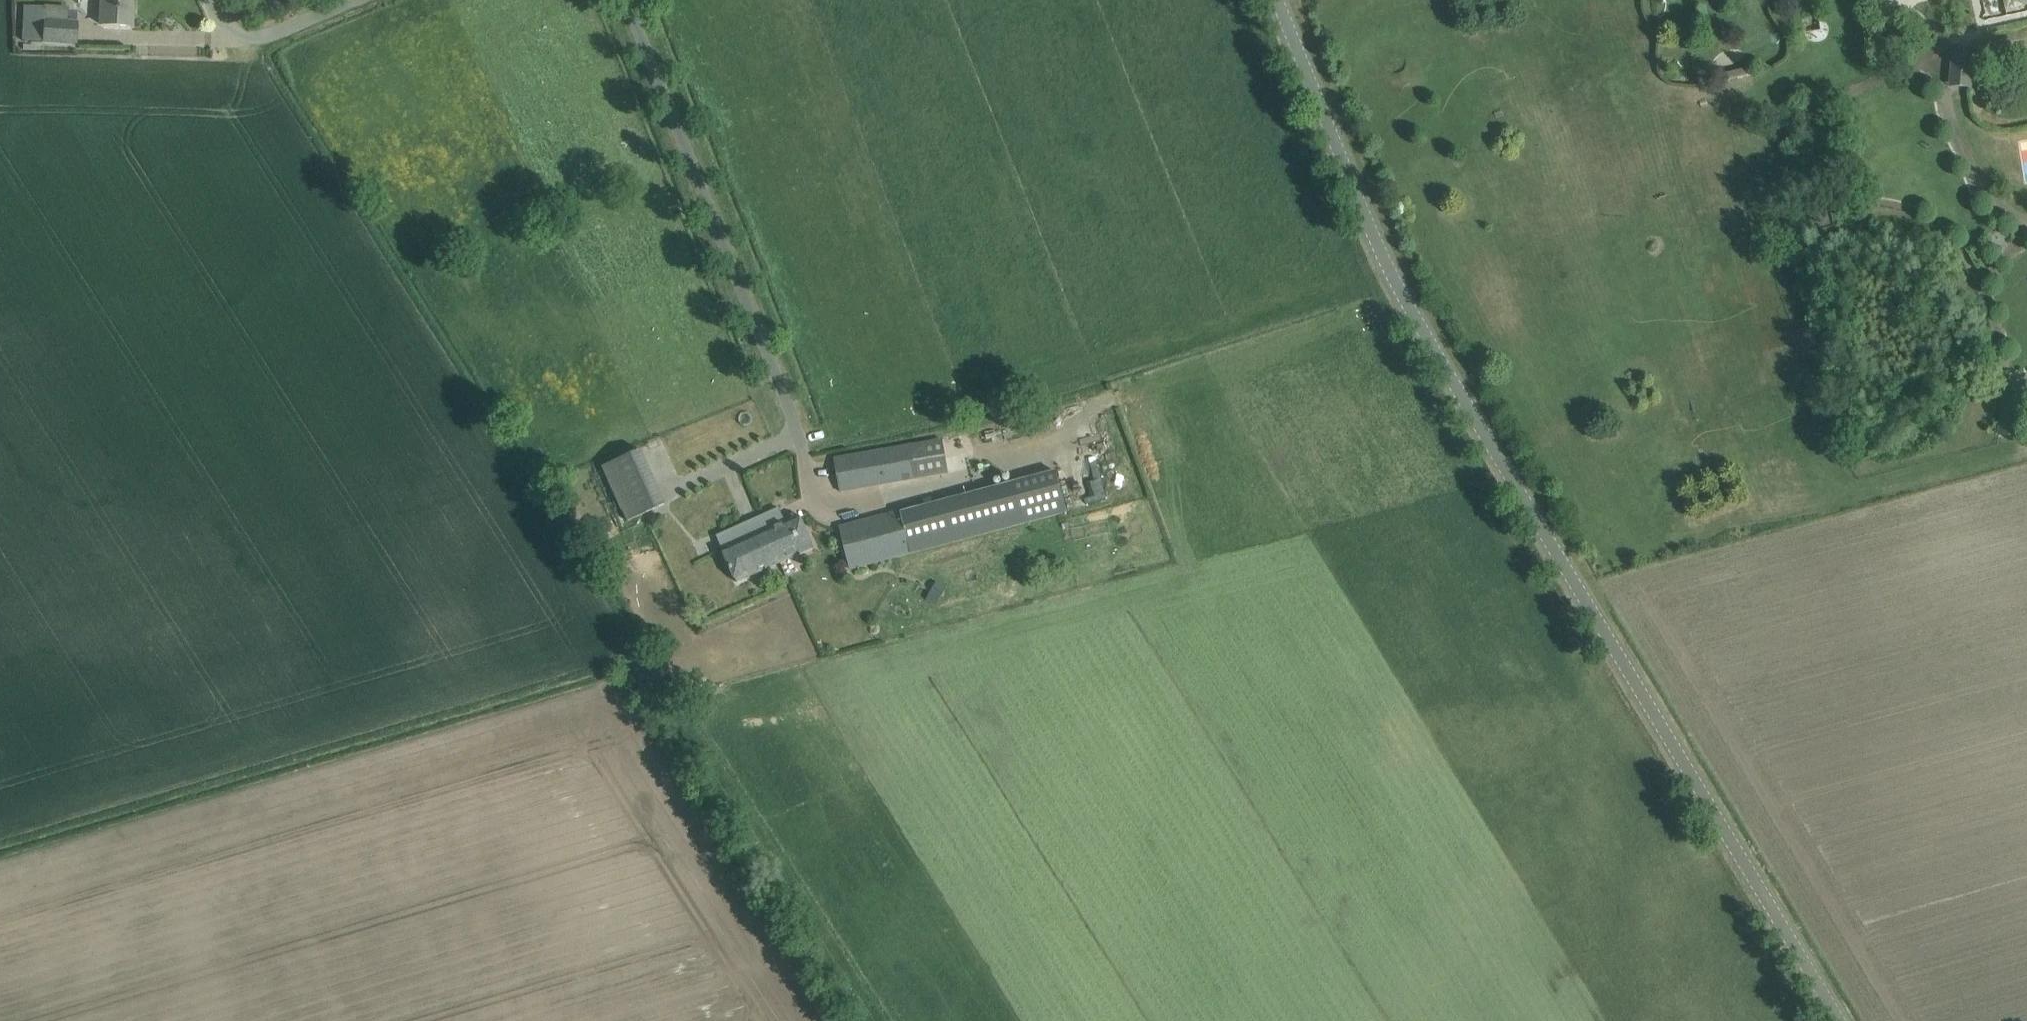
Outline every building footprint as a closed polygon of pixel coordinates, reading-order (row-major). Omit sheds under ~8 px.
[(111,25),(131,26),(132,8),(130,8),(130,0),(102,0),(101,25),(111,25)] [(77,24),(68,23),(68,6),(44,5),(44,6),(23,6),(22,45),(43,45),(43,43),(76,44),(77,24)] [(1896,37),(1898,48),(1908,46),(1906,35),(1896,37)] [(1975,57),(1951,55),(1949,86),(1973,88),(1975,57)] [(1825,169),(1826,177),(1841,175),(1840,166),(1825,169)] [(943,439),(835,459),(842,492),(948,473),(943,439)] [(665,503),(640,449),(601,467),(626,521),(665,503)] [(774,511),(760,517),(781,563),(791,558),(814,547),(800,517),(781,525),(774,511)] [(899,512),(840,528),(850,569),(909,553),(899,512)] [(760,517),(717,537),(737,583),(781,563),(760,517)]
